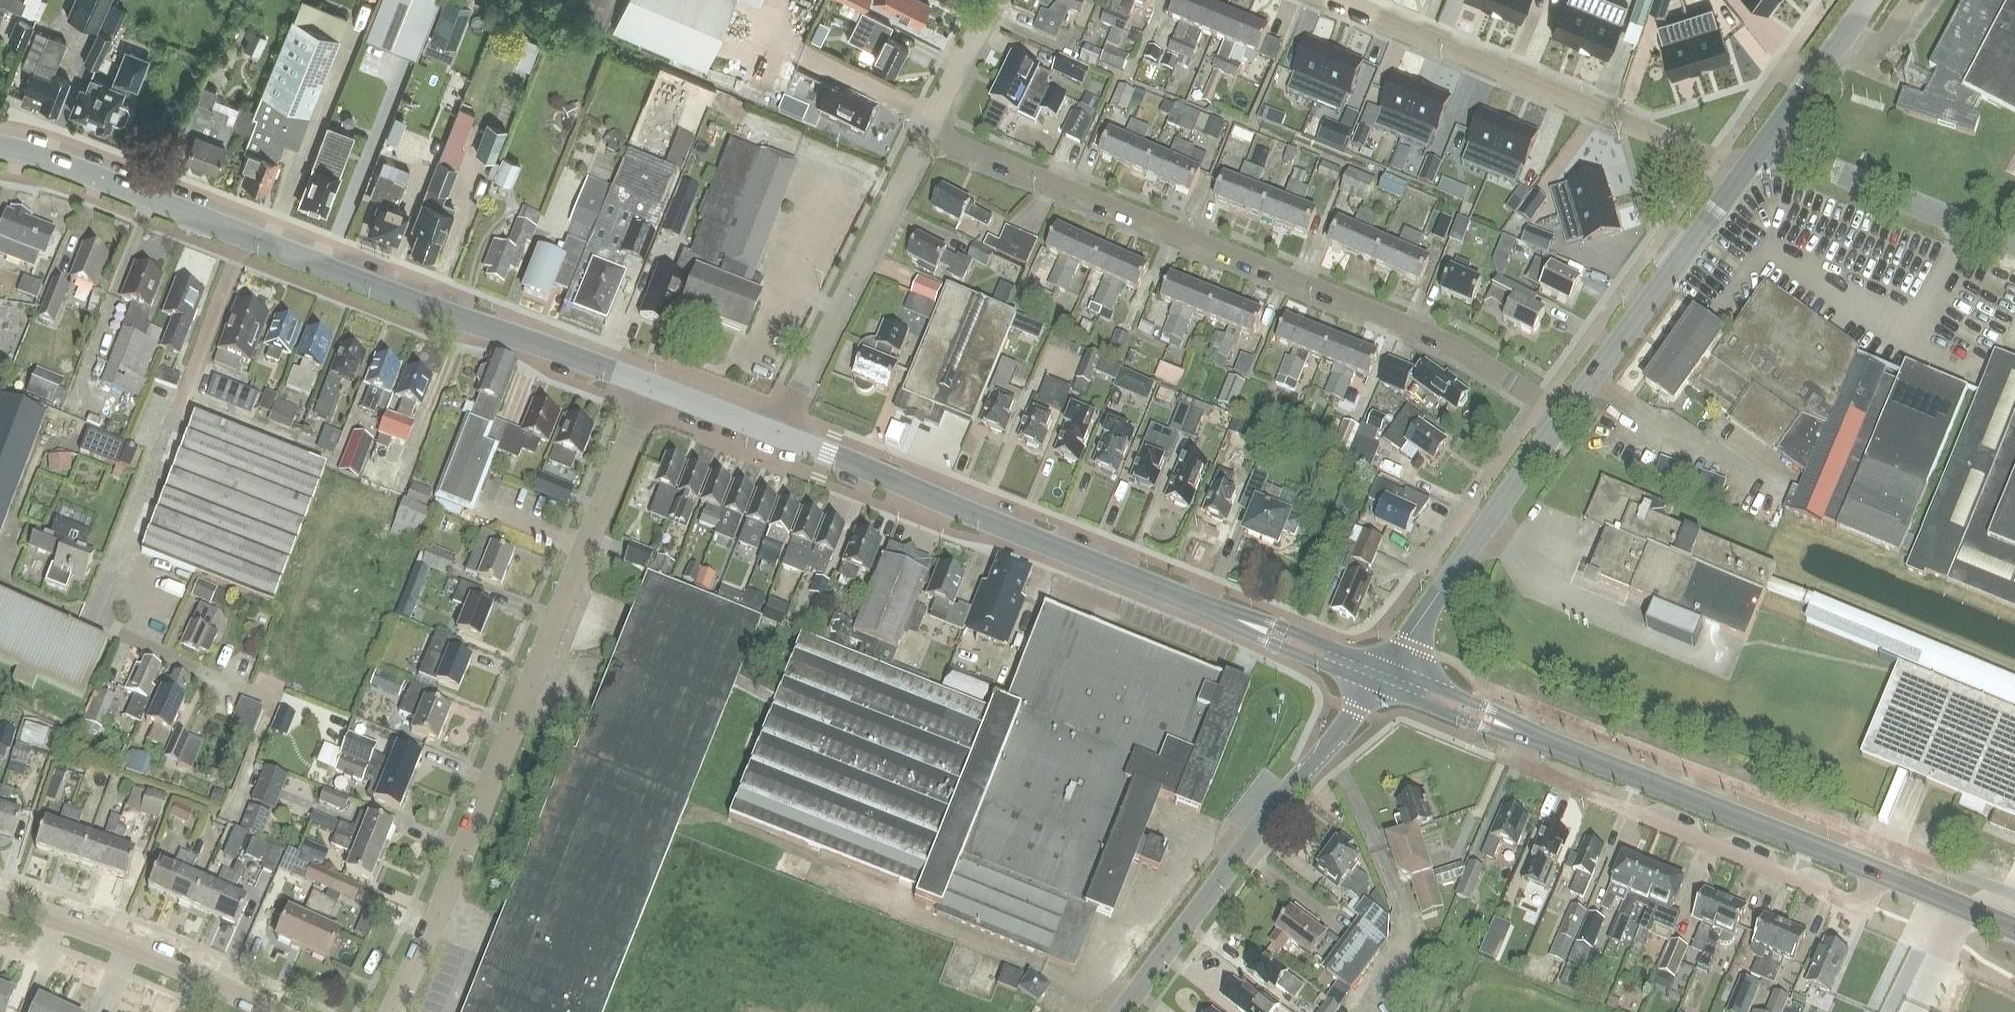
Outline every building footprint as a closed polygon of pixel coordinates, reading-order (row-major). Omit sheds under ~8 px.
[(2,5),(21,13),(22,12),(31,17),(38,0),(24,0),(24,1),(22,0),(0,0),(0,4),(2,5)] [(67,17),(96,30),(110,0),(75,0),(67,17)] [(363,37),(416,58),(438,0),(378,0),(363,37)] [(447,0),(432,38),(456,48),(471,10),(447,0)] [(578,1),(572,16),(595,26),(605,31),(618,0),(579,0),(578,1)] [(705,67),(705,64),(732,0),(626,0),(615,26),(614,26),(613,28),(705,67)] [(864,10),(869,0),(843,0),(864,10)] [(919,24),(929,4),(921,0),(873,0),(873,1),(886,8),(919,25),(919,24)] [(1057,5),(1069,10),(1073,0),(1059,0),(1057,5)] [(1082,0),(1073,0),(1069,10),(1080,15),(1086,1),(1082,0)] [(1107,10),(1101,23),(1113,28),(1125,0),(1112,0),(1107,10)] [(1113,28),(1106,43),(1118,48),(1130,20),(1129,19),(1135,5),(1147,9),(1151,0),(1125,0),(1113,28)] [(1196,0),(1177,0),(1169,19),(1181,23),(1175,38),(1174,38),(1168,51),(1180,56),(1202,3),(1196,0)] [(1492,10),(1497,0),(1468,0),(1492,10)] [(1492,10),(1520,21),(1529,0),(1497,0),(1492,10)] [(1580,46),(1599,0),(1566,0),(1552,35),(1580,46)] [(1615,0),(1599,0),(1580,46),(1607,57),(1622,22),(1621,22),(1628,5),(1615,0)] [(1631,18),(1642,22),(1650,0),(1637,0),(1631,18)] [(1649,11),(1664,16),(1669,0),(1653,0),(1649,11)] [(1769,13),(1778,0),(1751,0),(1769,13)] [(1931,67),(1938,70),(1933,78),(1903,63),(1897,74),(1927,90),(1923,97),(1903,91),(1896,111),(1974,136),(1980,118),(1974,113),(1981,99),(2000,109),(2002,105),(2014,112),(2014,0),(1966,0),(1931,67)] [(1224,12),(1202,3),(1180,56),(1192,61),(1197,48),(1197,47),(1203,33),(1214,37),(1224,12)] [(126,10),(110,4),(101,25),(116,31),(126,10)] [(1712,7),(1685,16),(1701,69),(1730,60),(1719,24),(1717,24),(1712,7)] [(847,39),(877,54),(871,64),(894,75),(908,47),(886,36),(892,26),(862,11),(847,39)] [(1034,30),(1056,39),(1064,21),(1042,11),(1034,30)] [(1247,21),(1224,12),(1214,37),(1225,42),(1219,57),(1218,56),(1212,69),(1215,70),(1225,75),(1247,21)] [(1685,16),(1657,25),(1663,42),(1662,42),(1673,78),(1701,69),(1685,16)] [(25,48),(33,27),(15,20),(7,40),(25,48)] [(341,39),(294,20),(255,112),(253,117),(256,118),(250,134),(243,152),(248,153),(243,165),(249,168),(244,182),(266,190),(271,175),(273,176),(278,162),(273,161),(276,155),(280,157),(288,138),(298,142),(315,99),(316,99),(341,39)] [(1247,21),(1225,75),(1236,79),(1241,66),(1240,65),(1246,51),(1258,56),(1269,30),(1247,21)] [(112,38),(98,31),(97,34),(83,62),(98,69),(112,38)] [(267,38),(253,32),(245,50),(259,56),(267,38)] [(54,75),(66,42),(48,35),(21,103),(31,108),(31,109),(36,111),(38,106),(57,113),(70,81),(54,75)] [(1307,39),(1293,74),(1294,75),(1287,91),(1314,102),(1335,51),(1307,39)] [(1102,53),(1086,46),(1079,61),(1096,68),(1102,53)] [(1148,46),(1144,57),(1157,62),(1161,51),(1148,46)] [(1100,62),(1123,72),(1129,58),(1106,48),(1100,62)] [(148,59),(125,50),(111,87),(90,79),(85,91),(80,89),(71,113),(94,122),(97,128),(103,131),(109,128),(112,120),(120,123),(125,120),(129,109),(127,104),(119,101),(126,85),(132,88),(138,85),(148,59)] [(1335,51),(1314,102),(1341,113),(1347,97),(1348,97),(1363,62),(1335,51)] [(1177,59),(1166,55),(1162,67),(1173,71),(1177,59)] [(1180,56),(1177,64),(1189,69),(1192,61),(1180,56)] [(1055,72),(1085,86),(1091,71),(1062,57),(1055,72)] [(1049,76),(1039,71),(1012,58),(1002,80),(1045,101),(1050,91),(1043,88),(1049,76)] [(1201,102),(1212,106),(1225,75),(1215,70),(1201,102)] [(1382,111),(1375,127),(1402,138),(1423,86),(1395,75),(1381,110),(1382,111)] [(658,77),(632,147),(673,162),(699,93),(658,77)] [(1050,91),(1045,101),(1002,80),(991,102),(993,102),(1008,109),(1018,115),(1019,114),(1022,115),(1035,113),(1037,109),(1040,110),(1040,111),(1056,119),(1066,98),(1050,91)] [(1109,108),(1125,114),(1135,92),(1119,86),(1109,108)] [(1423,86),(1402,138),(1428,149),(1435,133),(1436,133),(1450,98),(1423,86)] [(877,109),(857,99),(858,99),(850,95),(832,87),(819,113),(863,136),(877,109)] [(216,168),(225,145),(232,127),(250,134),(256,118),(253,117),(255,112),(240,106),(232,126),(221,122),(225,112),(210,107),(215,94),(202,89),(197,102),(195,101),(184,129),(195,133),(186,157),(216,168)] [(1165,101),(1160,113),(1169,117),(1174,105),(1165,101)] [(993,102),(982,125),(997,132),(1008,109),(993,102)] [(1097,113),(1079,104),(1064,135),(1082,144),(1097,113)] [(575,105),(566,109),(573,123),(582,119),(575,105)] [(1262,107),(1257,119),(1268,123),(1273,111),(1262,107)] [(1469,146),(1462,163),(1489,174),(1510,122),(1482,111),(1468,146),(1469,146)] [(1218,142),(1225,124),(1210,118),(1202,136),(1218,142)] [(1100,155),(1122,165),(1140,125),(1132,121),(1126,134),(1130,135),(1128,140),(1110,132),(1100,155)] [(1326,121),(1318,140),(1344,151),(1352,132),(1326,121)] [(1510,122),(1489,174),(1516,185),(1522,168),(1523,169),(1538,133),(1510,122)] [(494,162),(506,131),(487,123),(474,154),(494,162)] [(1149,129),(1140,125),(1122,165),(1146,175),(1156,152),(1138,144),(1140,139),(1144,141),(1149,129)] [(314,168),(301,204),(303,205),(302,206),(313,210),(313,209),(315,209),(323,212),(325,213),(333,190),(335,191),(339,180),(337,179),(354,136),(327,126),(312,167),(314,168)] [(386,141),(397,145),(403,130),(392,126),(386,141)] [(1360,127),(1352,146),(1362,150),(1370,131),(1360,127)] [(1244,133),(1234,129),(1231,138),(1241,141),(1244,133)] [(701,260),(682,308),(682,309),(744,334),(759,297),(756,295),(762,281),(752,277),(795,165),(753,149),(729,140),(698,219),(704,221),(690,256),(700,260),(701,260)] [(1146,175),(1168,185),(1184,144),(1176,141),(1171,153),(1175,155),(1173,159),(1156,152),(1146,175)] [(1194,148),(1184,144),(1168,185),(1190,195),(1200,171),(1183,164),(1185,159),(1188,161),(1194,148)] [(1258,148),(1253,163),(1264,167),(1269,152),(1258,148)] [(586,247),(585,246),(567,291),(568,292),(563,305),(574,309),(573,311),(605,324),(624,277),(619,275),(626,257),(642,264),(653,236),(664,209),(660,208),(676,170),(628,150),(612,188),(611,187),(602,208),(597,220),(586,247)] [(2014,176),(2014,151),(2005,171),(2014,176)] [(520,165),(502,157),(493,180),(510,187),(520,165)] [(1441,163),(1428,157),(1419,180),(1432,185),(1441,163)] [(453,215),(454,210),(446,206),(444,211),(440,210),(446,194),(447,195),(457,169),(438,161),(421,204),(422,204),(412,229),(418,231),(412,248),(434,257),(441,237),(445,238),(453,215)] [(1322,163),(1318,175),(1337,182),(1342,171),(1322,163)] [(1215,200),(1239,209),(1255,169),(1245,165),(1240,178),(1244,179),(1242,184),(1224,177),(1215,200)] [(1239,209),(1259,217),(1269,194),(1252,187),(1254,183),(1258,184),(1263,172),(1255,169),(1239,209)] [(1375,180),(1349,169),(1339,193),(1365,204),(1375,180)] [(1295,170),(1291,182),(1286,195),(1290,197),(1288,201),(1269,194),(1259,217),(1283,227),(1299,186),(1302,187),(1307,175),(1295,170)] [(1558,218),(1612,202),(1603,173),(1567,184),(1567,185),(1550,190),(1558,218)] [(370,230),(383,235),(384,237),(391,240),(393,239),(396,240),(407,214),(395,209),(405,185),(378,174),(370,196),(381,200),(379,206),(377,207),(374,215),(375,217),(370,230)] [(1377,190),(1402,201),(1409,186),(1384,175),(1377,190)] [(1308,189),(1302,187),(1299,186),(1283,227),(1307,236),(1316,212),(1298,205),(1300,200),(1303,202),(1308,189)] [(1468,190),(1458,186),(1454,197),(1464,201),(1468,190)] [(1529,193),(1521,187),(1514,197),(1522,203),(1529,193)] [(975,205),(970,203),(943,188),(932,209),(960,223),(963,216),(987,229),(993,218),(973,208),(975,205)] [(1533,191),(1517,213),(1531,222),(1546,200),(1533,191)] [(582,199),(577,211),(597,220),(602,208),(582,199)] [(674,200),(661,231),(674,236),(687,205),(674,200)] [(1566,246),(1583,241),(1584,242),(1620,231),(1612,202),(1558,218),(1566,246)] [(7,214),(0,233),(0,247),(8,250),(5,257),(33,268),(39,253),(44,255),(53,232),(22,220),(25,213),(11,207),(10,209),(11,209),(9,215),(7,214)] [(1339,221),(1329,244),(1352,254),(1369,214),(1368,214),(1360,210),(1355,223),(1359,224),(1357,229),(1339,221)] [(1369,214),(1352,254),(1374,264),(1384,241),(1367,233),(1369,229),(1372,230),(1378,218),(1369,214)] [(1471,223),(1458,218),(1449,240),(1462,246),(1471,223)] [(507,247),(495,242),(494,245),(492,247),(490,251),(490,254),(485,268),(490,270),(487,278),(503,284),(509,269),(514,271),(526,243),(529,244),(535,229),(517,221),(507,247)] [(1027,266),(1038,241),(1006,227),(999,242),(988,237),(983,246),(995,253),(996,252),(1027,266)] [(1069,260),(1080,237),(1057,227),(1047,250),(1069,260)] [(1527,228),(1522,243),(1525,245),(1548,253),(1553,238),(1527,228)] [(1384,241),(1374,264),(1396,274),(1414,234),(1413,233),(1405,230),(1400,242),(1404,244),(1402,248),(1384,241)] [(1436,230),(1432,238),(1441,242),(1443,242),(1446,235),(1444,234),(1436,230)] [(1414,234),(1396,274),(1419,284),(1429,260),(1412,253),(1413,248),(1417,250),(1423,237),(1414,234)] [(945,253),(947,250),(919,236),(908,257),(921,263),(919,268),(934,275),(939,264),(952,270),(949,274),(963,281),(972,263),(959,256),(957,259),(945,253)] [(1503,236),(1499,247),(1512,252),(1516,241),(1503,236)] [(1069,260),(1065,270),(1056,288),(1067,293),(1079,265),(1093,271),(1103,248),(1080,237),(1069,260)] [(561,260),(540,251),(523,292),(546,301),(552,285),(567,291),(585,246),(569,240),(561,260)] [(94,288),(107,254),(84,245),(71,279),(94,288)] [(968,257),(987,266),(992,256),(974,246),(968,257)] [(1091,304),(1100,308),(1113,280),(1112,280),(1123,256),(1103,248),(1093,271),(1104,276),(1091,304)] [(664,325),(672,304),(682,308),(701,260),(700,260),(690,256),(686,267),(680,265),(676,274),(658,267),(639,315),(664,325)] [(1100,308),(1097,317),(1109,322),(1112,314),(1110,313),(1123,285),(1137,291),(1148,268),(1123,256),(1112,280),(1113,280),(1100,308)] [(1465,276),(1469,264),(1457,259),(1452,270),(1451,270),(1441,293),(1472,306),(1481,282),(1465,276)] [(1570,304),(1581,282),(1552,267),(1551,268),(1537,261),(1527,281),(1541,288),(1541,289),(1570,304)] [(161,276),(135,265),(118,310),(129,314),(102,384),(140,398),(147,380),(142,379),(161,330),(145,324),(155,297),(153,297),(161,276)] [(1056,288),(1065,270),(1057,266),(1048,285),(1056,288)] [(1163,334),(1172,338),(1183,309),(1182,308),(1193,285),(1170,276),(1161,300),(1174,305),(1163,334)] [(1510,283),(1498,277),(1493,287),(1507,294),(1500,306),(1509,311),(1504,321),(1533,336),(1545,313),(1532,307),(1537,297),(1510,283)] [(36,300),(42,284),(23,278),(17,293),(36,300)] [(918,278),(910,297),(933,307),(941,288),(918,278)] [(53,324),(68,287),(53,281),(39,318),(53,324)] [(165,314),(173,317),(161,348),(179,355),(190,324),(192,325),(198,307),(195,306),(201,291),(178,281),(165,314)] [(1006,282),(1000,297),(1012,302),(1019,287),(1006,282)] [(1182,308),(1183,309),(1172,338),(1182,342),(1194,313),(1210,320),(1220,296),(1193,285),(1182,308)] [(1722,348),(1722,349),(1693,390),(1731,417),(1730,420),(1776,452),(1777,452),(1807,473),(1800,491),(1794,488),(1785,510),(1791,512),(1791,513),(1821,526),(1824,520),(1838,526),(1837,528),(1900,554),(1927,488),(1968,390),(1906,364),(1898,383),(1883,377),(1886,370),(1860,359),(1863,353),(1859,351),(1859,350),(1766,285),(1722,348)] [(1017,315),(947,286),(903,394),(904,394),(898,409),(938,426),(944,411),(973,422),(1011,330),(1017,315)] [(1229,327),(1230,328),(1240,304),(1220,296),(1210,320),(1229,327)] [(268,315),(236,302),(218,351),(213,364),(236,373),(241,360),(250,363),(268,315)] [(1253,337),(1262,313),(1240,304),(1230,328),(1229,327),(1226,337),(1235,341),(1239,331),(1253,337)] [(1686,386),(1693,390),(1722,349),(1722,348),(1715,344),(1723,333),(1695,314),(1646,384),(1674,403),(1686,386)] [(1017,315),(1011,330),(1025,335),(1031,321),(1017,315)] [(278,364),(283,353),(289,355),(299,327),(276,318),(266,346),(270,348),(266,359),(278,364)] [(1286,357),(1276,383),(1285,387),(1286,387),(1309,328),(1286,318),(1277,342),(1294,349),(1290,358),(1286,357)] [(877,342),(876,342),(872,341),(868,342),(864,345),(861,348),(859,352),(856,359),(855,358),(854,359),(861,362),(854,379),(858,380),(857,384),(857,388),(860,390),(864,392),(868,392),(871,390),(873,387),(888,392),(898,367),(888,363),(893,350),(900,353),(908,333),(885,323),(877,342)] [(1309,328),(1286,387),(1295,391),(1310,355),(1323,360),(1332,337),(1309,328)] [(316,366),(320,367),(331,339),(308,330),(297,358),(303,360),(299,370),(293,368),(286,387),(309,396),(316,377),(315,377),(314,378),(310,377),(315,366),(316,366)] [(1122,355),(1130,337),(1117,332),(1110,350),(1122,355)] [(1208,352),(1218,356),(1226,337),(1216,333),(1208,352)] [(1218,356),(1228,360),(1235,341),(1226,337),(1218,356)] [(1332,337),(1323,360),(1345,369),(1355,346),(1332,337)] [(364,354),(343,346),(337,361),(335,360),(314,414),(328,420),(339,393),(336,392),(342,377),(354,382),(359,369),(359,368),(364,354)] [(1342,378),(1334,398),(1343,402),(1351,384),(1355,373),(1369,379),(1378,355),(1355,346),(1345,369),(1342,378)] [(1078,379),(1091,384),(1101,357),(1088,352),(1078,379)] [(1995,354),(1906,570),(1924,578),(1926,573),(2014,610),(2014,362),(1995,354)] [(376,356),(366,385),(370,386),(361,409),(374,414),(382,391),(388,393),(399,365),(376,356)] [(489,472),(497,451),(506,426),(494,421),(513,372),(515,365),(491,356),(487,367),(486,369),(485,369),(480,370),(477,380),(479,384),(480,384),(476,394),(479,395),(470,418),(466,416),(435,499),(473,513),(489,472)] [(1218,356),(1214,365),(1224,369),(1228,360),(1218,356)] [(1166,360),(1160,376),(1185,387),(1191,371),(1166,360)] [(1413,369),(1390,360),(1380,383),(1404,392),(1413,369)] [(988,408),(982,423),(991,427),(990,429),(1001,433),(1001,431),(1004,432),(1009,418),(1010,418),(1012,419),(1015,413),(1016,414),(1023,396),(1007,389),(1017,367),(1003,361),(989,394),(991,395),(987,407),(988,408)] [(1457,384),(1442,374),(1441,375),(1425,364),(1413,380),(1433,394),(1440,399),(1442,398),(1457,409),(1467,394),(1456,385),(1457,384)] [(180,376),(158,367),(153,381),(175,389),(180,376)] [(51,406),(63,380),(36,368),(25,395),(51,406)] [(420,406),(431,377),(408,369),(397,397),(403,399),(396,417),(387,414),(379,434),(380,435),(377,444),(387,448),(391,439),(405,445),(413,424),(409,422),(416,404),(420,406)] [(1138,378),(1119,370),(1112,387),(1130,395),(1138,378)] [(1332,374),(1324,394),(1334,398),(1342,378),(1332,374)] [(1235,409),(1245,383),(1229,376),(1219,403),(1235,409)] [(1047,433),(1052,419),(1044,416),(1048,406),(1062,411),(1071,389),(1047,379),(1039,398),(1034,396),(1024,422),(1025,422),(1019,438),(1028,442),(1027,444),(1038,448),(1039,446),(1041,447),(1046,433),(1047,433)] [(224,382),(216,402),(239,411),(240,410),(247,391),(224,382)] [(45,414),(0,397),(0,533),(45,414)] [(298,410),(276,401),(267,422),(289,431),(298,410)] [(522,432),(506,426),(497,451),(518,460),(521,451),(534,456),(541,440),(546,443),(558,413),(534,403),(522,432)] [(1169,430),(1183,435),(1192,409),(1180,405),(1169,430)] [(1065,457),(1064,459),(1074,463),(1075,461),(1078,462),(1083,447),(1084,448),(1097,414),(1080,407),(1079,411),(1072,408),(1061,437),(1062,437),(1056,453),(1065,457)] [(1255,421),(1268,427),(1274,412),(1261,407),(1255,421)] [(1195,440),(1205,415),(1192,409),(1183,435),(1195,440)] [(1401,452),(1407,444),(1433,462),(1447,443),(1420,424),(1423,420),(1407,409),(1385,441),(1401,452)] [(1288,437),(1295,421),(1276,412),(1269,428),(1288,437)] [(1373,412),(1367,426),(1381,432),(1387,418),(1373,412)] [(575,454),(580,456),(592,426),(567,416),(549,463),(569,470),(575,454)] [(195,573),(272,604),(325,469),(194,418),(141,552),(195,573)] [(1234,419),(1229,433),(1245,439),(1251,425),(1234,419)] [(1347,453),(1358,427),(1344,421),(1333,447),(1347,453)] [(1109,422),(1109,424),(1099,448),(1101,448),(1094,464),(1104,468),(1103,470),(1113,474),(1114,472),(1116,473),(1122,459),(1128,445),(1127,445),(1133,432),(1131,431),(1132,428),(1123,424),(1121,427),(1109,422)] [(337,444),(341,435),(326,428),(322,438),(337,444)] [(1138,463),(1132,479),(1141,483),(1140,485),(1150,489),(1151,487),(1153,488),(1159,473),(1159,474),(1164,461),(1168,462),(1179,436),(1162,430),(1157,443),(1152,456),(1141,451),(1136,463),(1138,463)] [(80,452),(115,466),(124,445),(88,431),(80,452)] [(353,433),(338,472),(358,479),(373,441),(353,433)] [(1346,462),(1369,472),(1380,446),(1357,436),(1346,462)] [(137,450),(126,446),(119,465),(129,469),(137,450)] [(1167,498),(1176,501),(1175,504),(1185,508),(1186,506),(1191,507),(1208,465),(1199,461),(1199,460),(1191,456),(1191,457),(1183,454),(1172,482),(1173,482),(1167,498)] [(49,473),(70,471),(69,455),(47,457),(49,473)] [(655,499),(649,514),(667,521),(675,500),(669,498),(684,462),(666,455),(655,483),(661,486),(658,494),(657,494),(655,500),(655,499)] [(675,500),(667,521),(683,528),(695,499),(706,471),(689,464),(675,500)] [(1210,498),(1204,513),(1213,516),(1212,518),(1222,522),(1223,520),(1225,521),(1231,507),(1236,494),(1228,491),(1234,476),(1219,470),(1209,497),(1210,498)] [(717,530),(717,529),(725,506),(720,504),(729,480),(712,473),(701,502),(706,504),(703,511),(699,523),(717,530)] [(1277,545),(1283,531),(1294,536),(1300,521),(1289,516),(1275,510),(1282,493),(1266,486),(1269,479),(1254,473),(1244,498),(1258,503),(1246,532),(1277,545)] [(560,487),(538,478),(533,490),(533,492),(555,501),(556,499),(560,487)] [(1673,508),(1602,479),(1585,521),(1607,530),(1589,574),(1630,592),(1630,593),(1654,603),(1644,626),(1694,647),(1704,624),(1745,641),(1776,568),(1667,523),(1673,508)] [(1381,496),(1386,498),(1375,522),(1405,535),(1416,513),(1420,514),(1430,501),(1407,491),(1406,493),(1377,480),(1368,499),(1377,503),(1381,496)] [(752,489),(735,483),(725,506),(717,529),(734,536),(752,489)] [(413,484),(406,498),(427,507),(433,493),(413,484)] [(758,492),(747,520),(738,542),(755,549),(775,498),(758,492)] [(761,547),(756,559),(774,566),(779,554),(787,536),(798,507),(781,501),(769,529),(766,536),(765,536),(761,547)] [(806,553),(809,545),(821,516),(803,510),(781,567),(798,573),(806,553)] [(443,532),(448,521),(440,518),(435,530),(443,532)] [(814,546),(806,568),(824,575),(843,526),(826,519),(815,547),(814,546)] [(66,592),(72,576),(83,580),(93,554),(82,550),(89,533),(87,532),(87,535),(55,523),(56,521),(55,520),(48,537),(35,533),(30,546),(57,557),(53,567),(51,566),(45,584),(66,592)] [(473,550),(487,556),(478,578),(500,587),(513,556),(500,551),(505,540),(481,530),(473,550)] [(1364,531),(1357,546),(1376,554),(1382,539),(1364,531)] [(853,581),(858,569),(867,573),(880,542),(856,532),(839,575),(853,581)] [(653,552),(631,543),(623,563),(645,572),(653,552)] [(904,632),(914,606),(926,576),(925,575),(930,562),(915,556),(914,553),(906,550),(903,551),(889,545),(883,559),(882,558),(852,632),(845,651),(870,660),(889,668),(904,632)] [(420,566),(447,577),(455,556),(428,546),(420,566)] [(1370,567),(1376,554),(1357,546),(1347,571),(1349,572),(1331,611),(1354,620),(1371,581),(1364,578),(1369,566),(1370,567)] [(655,555),(647,576),(665,583),(667,580),(674,563),(655,555)] [(1005,647),(1024,600),(1019,598),(1030,570),(998,557),(986,585),(982,583),(963,630),(1005,647)] [(415,564),(401,598),(415,604),(429,570),(415,564)] [(927,597),(935,600),(930,613),(946,619),(952,606),(951,605),(963,575),(939,566),(927,597)] [(715,575),(701,569),(695,586),(709,592),(715,575)] [(435,599),(447,604),(457,581),(445,576),(435,599)] [(772,707),(778,690),(740,670),(759,621),(758,620),(736,612),(715,603),(665,583),(647,576),(575,754),(568,751),(464,1011),(602,1011),(733,687),(772,707)] [(814,577),(808,593),(822,599),(828,582),(814,577)] [(217,588),(198,580),(191,596),(210,605),(217,588)] [(460,582),(452,602),(466,608),(456,630),(479,639),(491,608),(480,603),(484,592),(460,582)] [(2014,693),(2014,664),(1818,583),(1808,608),(2014,693)] [(717,599),(715,603),(736,612),(743,596),(721,588),(717,599)] [(746,597),(743,596),(736,612),(758,620),(759,618),(766,598),(748,591),(746,597)] [(18,669),(13,679),(32,688),(37,677),(82,697),(106,643),(75,628),(0,595),(0,661),(18,669)] [(199,604),(193,618),(194,618),(192,623),(192,622),(181,646),(197,653),(198,650),(208,654),(218,633),(209,629),(217,612),(199,604)] [(926,610),(914,606),(904,632),(916,636),(926,610)] [(1249,686),(1247,686),(1247,687),(1043,607),(1005,704),(997,701),(993,699),(988,712),(799,637),(778,690),(772,707),(728,816),(916,892),(913,899),(938,909),(936,914),(1072,968),(1095,911),(1110,917),(1132,861),(1139,864),(1139,865),(1158,872),(1167,849),(1148,841),(1146,845),(1139,842),(1154,804),(1157,796),(1158,796),(1158,795),(1175,802),(1174,804),(1198,813),(1249,686)] [(765,608),(761,619),(780,626),(781,625),(784,615),(765,608)] [(855,624),(832,615),(823,641),(845,650),(851,635),(850,635),(855,624)] [(458,691),(470,660),(459,655),(463,644),(435,632),(418,675),(458,691)] [(136,665),(125,690),(135,695),(125,717),(140,724),(150,701),(148,701),(154,687),(151,686),(160,666),(144,659),(141,667),(136,665)] [(1899,666),(1862,756),(1996,811),(1990,826),(2014,836),(2014,714),(1899,666)] [(155,704),(146,722),(155,726),(148,741),(163,747),(170,732),(184,701),(181,699),(190,680),(174,673),(171,680),(166,678),(155,704)] [(383,691),(398,697),(404,683),(389,677),(383,691)] [(449,712),(435,706),(439,695),(411,683),(407,694),(406,694),(399,713),(416,720),(411,733),(437,743),(449,712)] [(972,694),(960,689),(958,695),(956,699),(968,704),(972,694)] [(105,692),(101,690),(86,727),(99,733),(115,696),(105,692)] [(281,708),(272,729),(283,734),(287,725),(292,713),(281,708)] [(26,724),(20,742),(42,748),(48,731),(26,724)] [(16,731),(0,726),(0,747),(10,750),(16,731)] [(175,732),(164,757),(183,766),(190,750),(185,748),(190,738),(175,732)] [(367,766),(372,755),(371,755),(375,745),(348,735),(339,755),(341,756),(367,766)] [(27,763),(31,748),(15,744),(11,758),(27,763)] [(389,762),(372,755),(367,766),(410,784),(421,757),(396,747),(389,762)] [(147,757),(131,751),(124,771),(140,776),(147,757)] [(399,810),(410,784),(367,766),(341,756),(335,771),(362,782),(363,778),(380,785),(374,800),(399,810)] [(250,801),(274,810),(287,777),(264,767),(250,801)] [(56,769),(53,776),(63,780),(66,772),(56,769)] [(10,792),(2,789),(0,795),(0,837),(12,841),(20,813),(3,808),(5,803),(7,804),(10,792)] [(139,812),(139,814),(158,820),(166,795),(147,789),(146,793),(139,812)] [(214,790),(209,803),(219,807),(224,794),(214,790)] [(319,803),(343,813),(348,800),(324,790),(319,803)] [(1402,816),(1400,817),(1405,832),(1387,837),(1398,873),(1411,879),(1428,931),(1440,927),(1436,917),(1439,916),(1437,911),(1444,908),(1417,828),(1433,823),(1423,793),(1420,794),(1419,792),(1409,795),(1410,797),(1397,801),(1402,816)] [(176,803),(170,817),(185,825),(192,811),(176,803)] [(270,814),(248,806),(239,828),(261,836),(270,814)] [(35,848),(58,856),(73,812),(64,809),(60,820),(63,821),(62,827),(44,821),(35,848)] [(1521,838),(1520,835),(1528,817),(1523,816),(1524,814),(1512,809),(1511,812),(1504,809),(1497,823),(1495,823),(1481,856),(1493,861),(1502,841),(1517,847),(1521,838)] [(58,856),(80,864),(90,836),(73,831),(75,825),(78,826),(82,815),(73,812),(58,856)] [(339,823),(335,834),(381,853),(392,827),(360,814),(354,829),(339,823)] [(325,818),(321,829),(335,834),(339,823),(325,818)] [(107,842),(103,841),(90,836),(80,864),(102,871),(117,827),(109,824),(105,836),(108,837),(107,842)] [(1530,859),(1522,879),(1523,880),(1524,878),(1548,889),(1556,870),(1552,868),(1553,867),(1552,867),(1554,862),(1555,863),(1555,861),(1556,862),(1562,849),(1562,848),(1568,835),(1565,834),(1566,832),(1556,827),(1556,829),(1546,825),(1540,840),(1538,840),(1533,852),(1535,853),(1532,860),(1530,859)] [(126,830),(117,827),(102,871),(125,879),(134,852),(117,846),(119,840),(122,842),(126,830)] [(235,828),(229,842),(242,847),(248,833),(235,828)] [(335,834),(330,846),(352,855),(346,870),(370,880),(381,853),(335,834)] [(1341,837),(1328,855),(1352,872),(1348,878),(1366,893),(1369,889),(1366,886),(1369,883),(1367,879),(1354,869),(1360,861),(1349,852),(1350,851),(1349,850),(1352,846),(1341,837)] [(245,856),(263,864),(261,870),(274,875),(283,854),(252,840),(245,856)] [(1566,867),(1579,872),(1570,893),(1583,898),(1598,862),(1596,861),(1602,847),(1587,840),(1580,858),(1571,854),(1566,867)] [(195,842),(190,853),(199,857),(204,846),(195,842)] [(147,888),(169,898),(188,855),(180,851),(173,868),(159,862),(147,888)] [(286,852),(278,869),(291,874),(299,858),(286,852)] [(169,898),(191,907),(203,881),(189,875),(197,859),(188,855),(169,898)] [(1348,878),(1352,872),(1328,855),(1316,871),(1339,889),(1341,887),(1364,905),(1366,902),(1367,903),(1369,895),(1366,893),(1348,878)] [(1628,893),(1631,894),(1643,864),(1624,856),(1611,886),(1601,909),(1611,913),(1616,900),(1624,903),(1628,893)] [(1651,903),(1664,873),(1643,864),(1631,894),(1628,893),(1624,903),(1619,915),(1621,916),(1630,920),(1637,904),(1648,909),(1651,903)] [(235,865),(231,874),(240,878),(244,869),(235,865)] [(334,876),(310,865),(304,880),(316,886),(327,891),(334,876)] [(1455,867),(1434,874),(1438,886),(1459,879),(1455,867)] [(213,917),(231,874),(223,871),(216,887),(203,881),(191,907),(213,917)] [(1684,881),(1664,873),(1651,903),(1648,909),(1640,929),(1651,933),(1654,924),(1673,932),(1681,914),(1671,911),(1684,881)] [(240,878),(231,874),(213,917),(234,927),(246,900),(232,894),(240,878)] [(361,888),(334,876),(327,891),(339,896),(354,903),(361,888)] [(1468,901),(1473,888),(1462,883),(1456,896),(1468,901)] [(316,886),(313,893),(324,898),(327,891),(316,886)] [(1691,949),(1702,954),(1726,899),(1705,890),(1693,919),(1702,923),(1691,949)] [(327,891),(324,898),(335,903),(339,896),(327,891)] [(301,950),(324,898),(313,893),(305,909),(310,911),(306,919),(288,910),(275,938),(301,950)] [(301,950),(327,961),(339,933),(328,928),(331,921),(328,920),(335,903),(324,898),(301,950)] [(1734,937),(1746,908),(1726,899),(1702,954),(1697,966),(1709,971),(1721,943),(1724,944),(1727,944),(1730,943),(1733,941),(1734,937)] [(1364,923),(1374,931),(1384,917),(1384,915),(1367,903),(1366,902),(1364,905),(1355,916),(1364,923)] [(1312,957),(1326,938),(1315,930),(1316,929),(1315,929),(1319,924),(1296,906),(1292,911),(1291,911),(1285,918),(1282,916),(1274,926),(1277,929),(1276,930),(1277,931),(1269,942),(1281,951),(1289,940),(1312,957)] [(1573,942),(1574,942),(1586,913),(1570,906),(1549,959),(1564,965),(1573,942)] [(372,936),(380,914),(369,910),(361,931),(372,936)] [(1604,920),(1586,913),(1574,942),(1592,950),(1604,920)] [(1384,915),(1384,917),(1374,931),(1364,923),(1327,973),(1351,991),(1388,941),(1388,940),(1389,919),(1384,915)] [(1750,976),(1761,980),(1785,924),(1765,915),(1751,949),(1754,956),(1758,958),(1750,976)] [(1621,916),(1616,928),(1625,931),(1630,920),(1621,916)] [(1480,955),(1494,961),(1509,928),(1494,922),(1480,955)] [(1806,933),(1785,924),(1761,980),(1773,985),(1780,970),(1779,970),(1784,958),(1794,962),(1806,933)] [(1806,984),(1830,994),(1848,951),(1825,941),(1806,984)] [(1659,972),(1674,978),(1687,948),(1672,942),(1659,972)] [(1278,986),(1295,999),(1304,986),(1280,968),(1257,950),(1245,965),(1249,968),(1247,971),(1267,986),(1269,983),(1276,988),(1278,986)] [(1571,966),(1565,980),(1584,987),(1590,973),(1571,966)] [(1015,992),(1022,975),(1004,967),(997,984),(1015,992)] [(1037,1002),(1048,988),(1030,974),(1019,989),(1037,1002)] [(1732,1006),(1747,1011),(1749,1011),(1760,985),(1744,978),(1732,1006)] [(1279,1005),(1258,989),(1253,994),(1246,989),(1245,991),(1233,982),(1223,995),(1238,1006),(1237,1008),(1242,1011),(1274,1011),(1279,1005)] [(13,993),(0,988),(0,1011),(6,1011),(13,993)] [(1789,997),(1775,991),(1767,1011),(1783,1011),(1789,997)] [(61,1009),(39,999),(33,1011),(60,1011),(61,1009)] [(1339,1008),(1328,999),(1318,1011),(1336,1011),(1339,1008)]
